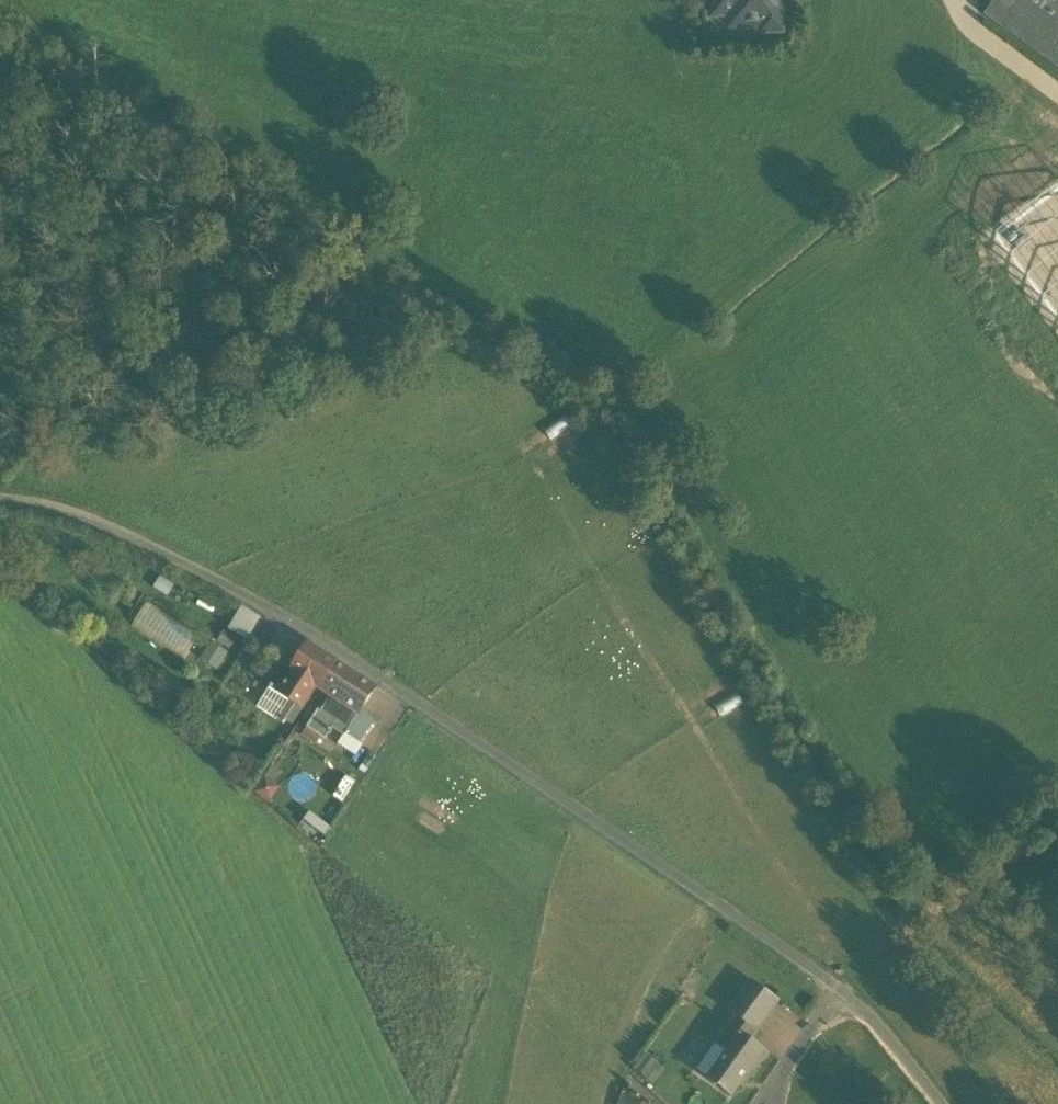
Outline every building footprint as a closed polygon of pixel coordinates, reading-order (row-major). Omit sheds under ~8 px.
[(732,29),(764,28),(765,28),(765,23),(781,23),(780,0),(729,0),(729,1),(714,2),(714,18),(731,17),(732,29)] [(1050,7),(1041,0),(995,0),(984,16),(1057,70),(1057,13),(1050,7)] [(1050,7),(1057,13),(1057,0),(1055,0),(1050,7)] [(765,28),(764,28),(764,38),(781,38),(781,23),(765,23),(765,28)] [(161,577),(153,588),(167,598),(175,586),(161,577)] [(200,635),(148,601),(131,627),(183,661),(200,635)] [(228,629),(247,642),(261,621),(242,608),(228,629)] [(228,654),(211,643),(200,660),(217,671),(228,654)] [(308,645),(292,670),(317,686),(321,689),(337,664),(308,645)] [(321,689),(328,694),(358,714),(361,711),(375,689),(337,664),(321,689)] [(302,710),(317,686),(292,670),(278,692),(273,689),(273,688),(271,686),(270,687),(257,707),(283,724),(286,720),(295,705),(302,709),(302,710)] [(346,733),(358,714),(328,694),(305,731),(310,735),(312,731),(337,747),(346,733)] [(286,720),(292,724),(302,709),(295,705),(286,720)] [(346,733),(360,743),(375,720),(361,711),(358,714),(346,733)] [(252,792),(268,800),(276,785),(260,777),(252,792)] [(321,840),(327,828),(303,815),(297,827),(321,840)] [(738,999),(765,1019),(778,1001),(751,981),(738,999)] [(765,1019),(738,999),(730,1010),(737,1015),(757,1030),(765,1019)] [(730,1025),(750,1040),(757,1030),(737,1015),(730,1025)] [(730,1025),(716,1044),(726,1051),(707,1078),(706,1079),(731,1097),(743,1080),(746,1082),(757,1067),(754,1065),(764,1050),(750,1040),(730,1025)] [(697,1071),(707,1078),(726,1051),(716,1044),(697,1071)] [(638,1053),(630,1071),(655,1082),(663,1064),(638,1053)]
